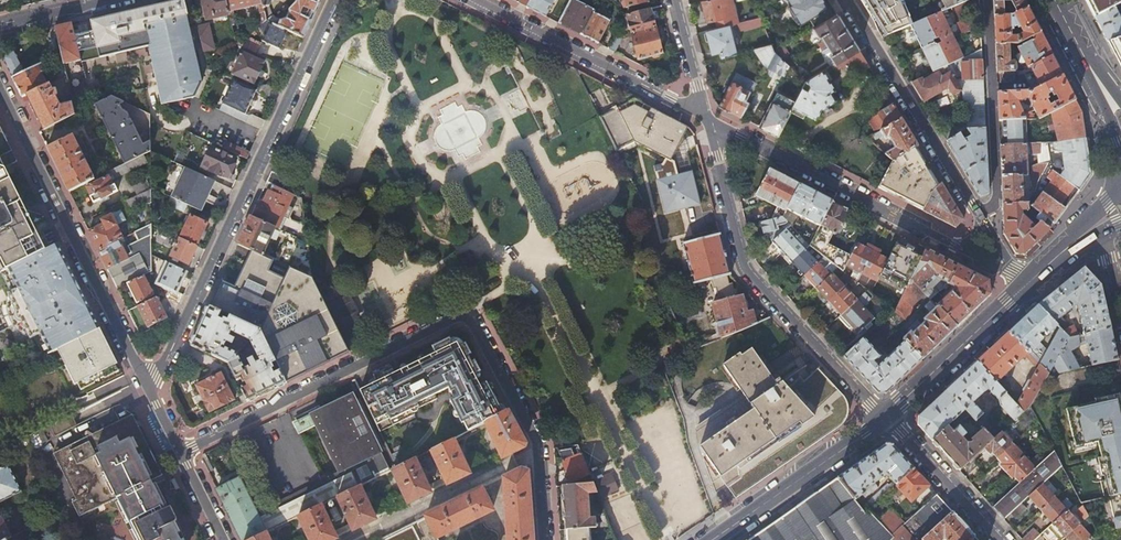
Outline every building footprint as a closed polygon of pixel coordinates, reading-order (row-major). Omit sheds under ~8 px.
[(10,9),(18,7),(17,0),(8,0),(10,9)] [(91,19),(98,48),(120,42),(119,38),(145,31),(146,36),(151,55),(163,105),(195,96),(202,83),(187,15),(188,14),(184,0),(180,0),(127,13),(130,22),(111,27),(109,18),(108,15),(91,19)] [(207,20),(230,15),(226,0),(202,0),(207,20)] [(230,15),(231,19),(236,18),(234,11),(258,5),(259,9),(264,8),(264,7),(263,7),(261,0),(226,0),(230,15)] [(263,7),(264,7),(264,8),(265,12),(267,20),(274,15),(269,7),(273,1),(278,0),(261,0),(263,7)] [(299,0),(297,3),(291,10),(287,17),(282,20),(275,17),(274,15),(267,20),(271,22),(288,31),(303,38),(321,0),(299,0)] [(527,7),(546,17),(554,0),(531,0),(527,7)] [(558,23),(582,35),(593,13),(595,10),(575,0),(570,0),(558,23)] [(647,0),(623,0),(623,1),(621,2),(622,9),(624,8),(626,16),(627,16),(645,11),(643,3),(646,2),(648,2),(647,0)] [(729,25),(737,23),(738,23),(732,0),(706,0),(702,1),(708,22),(717,19),(719,28),(729,25)] [(763,6),(773,0),(752,0),(756,10),(763,6)] [(819,1),(818,0),(786,0),(789,5),(788,5),(800,25),(809,20),(814,28),(836,14),(828,0),(821,0),(819,1)] [(870,14),(884,38),(911,26),(925,19),(918,3),(905,9),(901,0),(861,0),(870,14)] [(945,10),(968,0),(940,0),(945,10)] [(994,17),(1011,16),(1027,7),(1024,0),(993,0),(994,17)] [(1095,19),(1114,9),(1120,5),(1120,0),(1085,0),(1095,19)] [(289,7),(287,4),(279,11),(281,14),(289,7)] [(1009,43),(1017,43),(1031,36),(1040,32),(1035,22),(1027,7),(1011,16),(994,17),(995,44),(1009,43)] [(1095,19),(1107,43),(1120,39),(1120,23),(1114,9),(1095,19)] [(655,27),(650,10),(648,10),(645,11),(627,16),(631,34),(655,27)] [(267,20),(265,12),(255,14),(258,27),(267,20)] [(951,35),(941,12),(926,19),(936,42),(951,35)] [(127,13),(109,18),(111,27),(130,22),(127,13)] [(593,13),(582,35),(599,44),(611,20),(604,16),(603,18),(593,13)] [(980,27),(980,13),(956,24),(961,34),(980,27)] [(829,55),(834,63),(858,49),(847,32),(836,14),(814,28),(813,28),(818,37),(820,36),(825,44),(823,45),(825,49),(828,47),(831,54),(829,55)] [(739,30),(762,23),(759,17),(738,23),(737,23),(739,30)] [(232,25),(237,45),(248,36),(250,34),(247,21),(245,22),(244,18),(241,19),(241,23),(232,25)] [(926,19),(925,19),(911,26),(922,49),(936,42),(926,19)] [(279,49),(288,31),(271,22),(262,41),(279,49)] [(209,24),(198,27),(205,52),(210,51),(216,49),(209,24)] [(720,51),(721,57),(736,53),(729,25),(719,28),(706,31),(704,33),(707,41),(708,42),(709,41),(712,53),(720,51)] [(661,54),(655,27),(631,34),(638,60),(661,54)] [(120,42),(141,37),(146,36),(145,31),(119,38),(120,42)] [(808,31),(796,39),(799,44),(811,36),(808,31)] [(1052,56),(1040,32),(1031,36),(1032,39),(1019,46),(1021,51),(1024,58),(1021,59),(1023,62),(1026,61),(1029,68),(1030,67),(1052,56)] [(962,58),(953,37),(951,35),(936,42),(947,65),(953,62),(961,58),(962,58)] [(146,56),(151,55),(146,36),(141,37),(146,56)] [(248,36),(237,45),(255,53),(260,43),(248,36)] [(618,37),(613,38),(608,49),(612,51),(618,37)] [(1107,43),(1116,60),(1120,70),(1120,39),(1107,43)] [(936,42),(922,49),(932,72),(944,66),(947,65),(936,42)] [(1009,43),(995,44),(996,72),(999,72),(1014,71),(1015,69),(1015,62),(1013,61),(1009,61),(1009,43)] [(754,48),(766,66),(774,51),(771,44),(754,48)] [(982,59),(981,48),(962,58),(961,58),(961,63),(968,63),(968,60),(982,59)] [(834,63),(832,65),(835,71),(845,65),(851,75),(868,65),(858,49),(834,63)] [(2,56),(22,97),(26,94),(47,84),(41,73),(45,71),(41,64),(24,71),(14,50),(2,56)] [(210,51),(205,52),(209,68),(217,61),(210,51)] [(783,76),(789,66),(783,60),(780,66),(777,64),(780,58),(774,52),(774,51),(766,66),(763,71),(772,76),(775,71),(783,76)] [(265,62),(243,52),(232,74),(255,84),(265,62)] [(1062,75),(1052,56),(1030,67),(1035,78),(1028,82),(1032,91),(1062,75)] [(57,79),(66,75),(62,59),(53,61),(57,79)] [(983,79),(982,59),(968,60),(968,63),(961,63),(962,79),(983,79)] [(924,76),(911,83),(923,103),(947,89),(951,96),(961,91),(951,74),(957,70),(953,62),(947,65),(944,66),(948,73),(941,77),(938,72),(925,79),(924,76)] [(222,74),(215,71),(209,83),(216,86),(222,74)] [(795,101),(790,110),(803,116),(805,113),(816,119),(822,109),(836,100),(831,93),(834,91),(822,71),(807,80),(810,85),(807,91),(802,88),(795,101)] [(1014,71),(999,72),(999,81),(1015,80),(1014,71)] [(1075,99),(1062,75),(1032,91),(997,93),(998,120),(1003,120),(1024,119),(1025,119),(1017,101),(1020,101),(1027,97),(1038,118),(1049,112),(1075,99)] [(220,110),(261,129),(265,120),(254,115),(253,118),(245,114),(256,90),(234,80),(220,110)] [(719,106),(740,117),(748,102),(745,100),(749,92),(752,93),(757,84),(751,81),(746,91),(731,83),(719,106)] [(26,94),(44,129),(75,114),(73,105),(61,109),(55,97),(57,96),(55,90),(51,90),(49,83),(47,84),(26,94)] [(985,128),(983,83),(961,85),(965,118),(966,129),(985,128)] [(260,92),(275,99),(279,90),(267,84),(263,85),(260,92)] [(777,136),(790,110),(795,101),(777,92),(759,126),(777,136)] [(143,155),(151,151),(151,141),(144,144),(143,142),(142,142),(123,103),(124,102),(112,97),(95,105),(125,164),(143,155)] [(900,119),(888,99),(875,107),(879,113),(877,114),(885,128),(900,119)] [(1081,111),(1075,99),(1049,112),(1051,119),(1052,128),(1055,140),(1085,137),(1081,111)] [(597,117),(614,151),(630,142),(667,163),(686,128),(632,101),(597,117)] [(145,120),(139,109),(133,112),(139,123),(145,120)] [(145,120),(151,117),(151,114),(139,109),(145,120)] [(965,118),(941,132),(947,141),(959,133),(966,129),(965,118)] [(884,154),(892,162),(915,147),(917,146),(909,133),(900,119),(885,128),(872,136),(875,140),(880,137),(881,139),(883,138),(884,140),(888,138),(890,142),(888,143),(890,146),(892,145),(894,148),(884,154)] [(1024,119),(1003,120),(1004,145),(1026,143),(1024,119)] [(988,193),(985,128),(966,129),(970,136),(963,140),(959,133),(947,141),(962,166),(980,196),(988,193)] [(45,249),(36,230),(40,228),(48,224),(43,214),(42,215),(27,223),(17,204),(18,203),(19,203),(19,202),(20,201),(20,200),(20,199),(17,193),(14,192),(1,165),(9,161),(13,162),(14,162),(15,161),(16,159),(16,158),(11,150),(7,148),(2,139),(5,138),(4,136),(0,134),(0,272),(45,249)] [(47,148),(69,191),(86,183),(102,175),(100,171),(92,175),(73,135),(47,148)] [(1085,137),(1055,140),(1048,140),(1050,158),(1052,170),(1078,190),(1090,174),(1085,137)] [(7,148),(11,150),(5,138),(2,139),(7,148)] [(1048,140),(1026,143),(1026,155),(1037,154),(1039,164),(1031,167),(1034,189),(1041,174),(1050,158),(1048,140)] [(999,145),(1001,175),(1022,174),(1027,174),(1026,155),(1026,143),(1004,145),(999,145)] [(226,149),(215,144),(213,149),(216,150),(217,150),(221,151),(220,152),(224,154),(226,149)] [(235,145),(234,146),(231,152),(247,159),(250,152),(235,145)] [(892,162),(878,188),(922,210),(930,195),(938,186),(915,147),(892,162)] [(216,150),(213,149),(212,148),(203,166),(221,175),(222,173),(228,176),(236,160),(232,158),(233,157),(229,155),(229,156),(224,154),(220,152),(221,151),(217,150),(216,150)] [(147,163),(143,155),(125,164),(106,173),(108,177),(88,187),(87,187),(91,196),(90,196),(93,203),(117,191),(114,184),(112,185),(110,181),(147,163)] [(186,167),(172,197),(176,199),(187,204),(202,211),(217,181),(186,167)] [(771,220),(782,217),(786,209),(800,185),(770,169),(756,196),(777,207),(771,219),(771,220)] [(1064,209),(1078,190),(1052,170),(1046,178),(1041,174),(1037,183),(1034,189),(1039,194),(1041,192),(1064,209)] [(288,178),(272,171),(266,182),(272,185),(282,189),(288,178)] [(692,171),(656,180),(664,214),(701,205),(692,171)] [(102,175),(86,183),(88,187),(108,177),(106,173),(102,175)] [(1023,203),(1022,174),(1001,175),(1002,205),(1023,203)] [(137,194),(150,188),(146,180),(133,186),(137,194)] [(930,195),(922,210),(955,227),(962,219),(951,201),(940,184),(938,186),(930,195)] [(293,194),(282,189),(272,185),(264,202),(261,201),(253,217),(275,227),(280,230),(285,218),(283,217),(288,206),(293,194)] [(800,185),(786,209),(800,217),(803,212),(807,214),(805,219),(820,227),(833,202),(800,185)] [(1041,192),(1039,194),(1031,205),(1039,212),(1035,217),(1043,224),(1047,218),(1053,224),(1064,209),(1041,192)] [(25,209),(20,199),(20,200),(20,201),(19,202),(19,203),(18,203),(17,204),(27,223),(42,215),(25,209)] [(187,204),(176,199),(173,206),(184,211),(187,204)] [(833,202),(820,227),(817,232),(816,234),(829,241),(833,233),(835,234),(836,232),(839,226),(842,220),(845,214),(848,209),(833,202)] [(1023,203),(1002,205),(1003,234),(1014,252),(1015,254),(1024,255),(1049,229),(1043,224),(1035,217),(1034,216),(1029,220),(1023,213),(1022,209),(1028,209),(1028,202),(1023,203)] [(293,208),(288,206),(283,217),(285,218),(292,221),(290,216),(293,208)] [(104,224),(89,232),(98,251),(119,240),(123,238),(120,232),(122,230),(120,227),(118,228),(116,225),(125,220),(120,211),(102,220),(104,224)] [(570,232),(573,238),(598,225),(592,212),(567,225),(570,232)] [(190,215),(180,237),(197,245),(208,223),(190,215)] [(253,217),(251,216),(238,243),(253,250),(264,256),(265,253),(263,252),(275,227),(253,217)] [(790,226),(782,217),(771,220),(761,223),(764,234),(770,233),(771,243),(787,229),(790,226)] [(307,242),(305,222),(297,224),(292,221),(285,218),(280,230),(307,242)] [(1047,218),(1043,224),(1049,229),(1051,226),(1053,224),(1047,218)] [(614,222),(603,226),(606,234),(617,229),(614,222)] [(151,224),(146,227),(140,230),(143,237),(128,246),(133,256),(128,259),(119,240),(98,251),(117,289),(127,284),(144,275),(151,271),(151,259),(151,254),(151,224)] [(50,247),(40,228),(36,230),(45,249),(50,247)] [(796,239),(787,229),(771,243),(761,252),(768,259),(779,249),(782,252),(796,239)] [(812,229),(805,242),(809,246),(813,240),(816,234),(817,232),(812,229)] [(727,276),(716,235),(679,244),(690,285),(707,281),(710,291),(713,290),(714,295),(717,294),(720,302),(709,305),(717,340),(752,326),(749,318),(752,317),(751,313),(748,314),(748,312),(743,314),(742,312),(743,312),(744,311),(743,307),(743,304),(742,302),(740,299),(739,300),(738,297),(735,298),(732,290),(730,290),(728,285),(725,285),(723,277),(727,276)] [(197,245),(180,237),(171,256),(188,264),(197,245)] [(806,249),(796,239),(782,252),(786,256),(775,267),(781,273),(792,262),(806,249)] [(813,240),(809,246),(824,257),(839,268),(843,271),(846,266),(849,259),(813,240)] [(58,243),(50,247),(45,249),(0,272),(12,296),(9,297),(8,304),(9,314),(14,324),(22,331),(28,334),(31,333),(43,357),(58,349),(62,347),(91,333),(96,330),(100,328),(81,290),(79,291),(74,283),(77,281),(58,243)] [(921,256),(896,243),(887,260),(884,265),(892,269),(890,273),(906,282),(905,283),(907,284),(910,278),(921,256)] [(290,268),(313,279),(312,276),(309,255),(301,257),(275,245),(268,258),(273,260),(290,268)] [(866,249),(857,245),(849,259),(846,266),(858,272),(857,274),(855,273),(853,274),(851,278),(857,282),(872,252),(866,249)] [(818,262),(806,249),(792,262),(804,275),(818,262)] [(956,265),(925,249),(921,256),(910,278),(930,299),(938,292),(935,288),(942,281),(947,283),(956,265)] [(273,260),(268,258),(264,256),(253,250),(236,287),(256,296),(273,260)] [(878,255),(872,252),(857,282),(862,286),(865,280),(863,278),(865,275),(876,281),(884,265),(887,260),(878,255)] [(168,262),(151,254),(151,259),(166,265),(168,262)] [(824,257),(818,262),(804,275),(810,281),(797,293),(804,301),(812,293),(833,274),(839,268),(824,257)] [(272,304),(290,268),(273,260),(256,296),(272,304)] [(186,270),(168,262),(166,265),(158,282),(171,289),(167,298),(179,304),(184,294),(176,291),(186,270)] [(987,281),(956,265),(947,283),(944,288),(945,289),(950,285),(955,288),(936,306),(956,327),(990,294),(988,287),(987,281)] [(1084,333),(1110,327),(1100,284),(1097,280),(1083,267),(1079,271),(1065,282),(1045,298),(1038,304),(1057,325),(1060,327),(1069,337),(1078,335),(1073,325),(1071,326),(1061,316),(1077,304),(1084,333)] [(287,382),(348,352),(344,343),(327,307),(313,279),(290,268),(272,304),(256,296),(236,287),(223,281),(211,307),(261,331),(287,382)] [(845,287),(833,274),(812,293),(821,302),(825,297),(829,302),(845,287)] [(144,275),(127,284),(137,303),(154,294),(144,275)] [(905,341),(922,359),(939,343),(956,327),(936,306),(930,299),(910,278),(907,284),(896,307),(903,312),(907,316),(921,298),(933,311),(924,320),(926,321),(923,324),(921,322),(919,323),(917,320),(908,329),(908,331),(910,333),(903,339),(905,341)] [(857,300),(845,287),(829,302),(841,315),(857,300)] [(867,290),(863,294),(873,302),(874,300),(872,299),(875,295),(867,290)] [(343,299),(353,321),(360,318),(359,314),(357,308),(354,302),(352,298),(350,296),(343,299)] [(156,297),(128,311),(140,335),(150,329),(149,326),(166,317),(172,320),(179,304),(167,298),(159,302),(156,297)] [(327,307),(344,343),(360,335),(353,321),(343,299),(327,307)] [(874,318),(857,300),(841,315),(851,326),(858,333),(874,318)] [(1057,325),(1038,304),(1009,331),(1028,352),(1040,340),(1040,339),(1037,336),(1041,332),(1044,336),(1045,336),(1057,325)] [(251,341),(261,331),(211,307),(209,306),(190,345),(205,352),(206,349),(205,348),(206,345),(209,347),(209,349),(211,350),(209,354),(228,363),(238,354),(228,349),(229,347),(225,345),(226,341),(231,344),(234,338),(229,335),(231,331),(251,341)] [(683,312),(685,320),(698,317),(696,308),(683,312)] [(898,315),(894,310),(884,319),(889,324),(898,315)] [(851,326),(841,315),(838,317),(849,328),(851,326)] [(884,319),(870,333),(875,338),(883,330),(888,335),(894,329),(889,324),(884,319)] [(1051,367),(1069,337),(1060,327),(1039,363),(1048,372),(1051,367)] [(1117,360),(1110,327),(1084,333),(1091,366),(1117,360)] [(107,342),(100,328),(96,330),(102,344),(107,342)] [(96,330),(91,333),(62,347),(68,361),(64,363),(72,379),(75,377),(78,382),(77,383),(80,389),(94,382),(93,381),(103,376),(104,378),(118,371),(115,364),(114,364),(112,359),(114,358),(107,342),(102,344),(96,330)] [(247,402),(287,382),(261,331),(251,341),(261,360),(257,362),(254,357),(248,360),(251,365),(247,367),(245,363),(243,364),(238,354),(228,363),(238,383),(242,381),(243,383),(245,382),(247,385),(244,387),(243,386),(240,387),(244,395),(247,402)] [(1028,352),(1009,331),(976,361),(995,382),(1000,378),(1012,367),(1009,363),(1012,361),(1015,364),(1025,356),(1029,352),(1028,352)] [(1079,345),(1078,335),(1069,337),(1051,367),(1054,373),(1080,368),(1070,350),(1079,345)] [(360,391),(382,437),(398,428),(417,418),(414,414),(420,411),(422,415),(440,406),(438,401),(451,394),(455,400),(451,401),(464,424),(466,423),(470,430),(484,422),(501,413),(502,412),(486,382),(480,386),(474,376),(481,372),(475,361),(472,363),(468,356),(471,355),(465,344),(459,347),(457,343),(453,345),(450,339),(432,347),(435,354),(399,371),(401,374),(395,377),(390,367),(372,376),(376,382),(360,391)] [(864,339),(844,357),(876,392),(877,393),(886,394),(922,359),(905,341),(888,358),(879,366),(875,362),(884,353),(885,352),(881,347),(876,352),(864,339)] [(68,361),(62,347),(58,349),(64,363),(68,361)] [(740,476),(739,469),(738,465),(737,461),(738,460),(757,447),(759,451),(761,451),(762,449),(762,448),(773,441),(774,441),(811,415),(781,382),(774,373),(770,376),(751,349),(741,356),(739,354),(722,366),(745,398),(708,424),(707,424),(705,423),(703,424),(700,425),(698,427),(697,430),(697,433),(699,448),(704,461),(707,458),(726,486),(740,476)] [(1038,361),(1029,352),(1025,356),(1034,365),(1038,361)] [(888,358),(884,353),(875,362),(879,366),(888,358)] [(802,367),(805,369),(808,367),(799,355),(795,358),(802,367)] [(795,358),(774,373),(781,382),(802,367),(795,358)] [(995,382),(976,361),(947,389),(965,410),(981,428),(987,434),(993,429),(981,416),(983,414),(974,405),(974,400),(984,391),(990,390),(998,399),(998,403),(1014,420),(1023,412),(1016,405),(1009,397),(1008,396),(999,387),(995,382)] [(1048,372),(1039,363),(1030,379),(1028,380),(1023,389),(1023,391),(1016,405),(1023,412),(1029,406),(1048,372)] [(812,364),(808,367),(805,369),(802,367),(781,382),(811,415),(774,441),(773,441),(762,448),(762,449),(761,451),(759,451),(738,465),(739,469),(740,476),(726,486),(734,500),(835,430),(854,416),(855,411),(852,408),(842,395),(812,364)] [(234,399),(220,373),(196,386),(209,412),(234,399)] [(1000,378),(995,382),(999,387),(1008,396),(1009,397),(1013,393),(1000,378)] [(965,410),(947,389),(918,416),(917,419),(917,425),(924,432),(931,440),(958,470),(983,447),(992,439),(987,434),(981,428),(974,434),(976,436),(972,440),(973,442),(971,444),(967,444),(965,441),(968,438),(968,436),(960,427),(958,427),(953,431),(953,430),(951,431),(947,426),(965,410)] [(339,472),(381,452),(383,450),(358,399),(355,401),(352,393),(292,422),(297,433),(316,424),(339,472)] [(1118,394),(1104,397),(1105,400),(1095,402),(1073,407),(1074,411),(1066,412),(1072,440),(1072,441),(1080,439),(1082,446),(1097,442),(1100,457),(1097,458),(1102,476),(1105,475),(1106,480),(1100,482),(1104,498),(1120,494),(1120,406),(1118,394)] [(243,404),(247,402),(244,395),(239,397),(243,404)] [(484,422),(502,458),(512,453),(524,448),(525,445),(506,410),(502,412),(501,413),(484,422)] [(76,425),(71,414),(49,425),(55,436),(76,425)] [(73,506),(74,505),(79,516),(117,498),(138,539),(181,539),(173,523),(176,521),(176,516),(171,506),(170,505),(165,508),(152,480),(157,478),(162,475),(132,414),(53,453),(75,499),(71,502),(73,506)] [(1045,437),(1037,421),(1033,425),(1041,441),(1045,437)] [(41,429),(37,431),(43,443),(47,441),(41,429)] [(998,434),(993,429),(987,434),(992,439),(998,434)] [(992,439),(983,447),(989,455),(991,453),(996,458),(1013,444),(1001,431),(998,434),(992,439)] [(10,446),(13,452),(29,444),(26,438),(10,446)] [(469,474),(452,439),(449,441),(431,450),(442,475),(440,477),(441,480),(429,486),(432,492),(469,474)] [(552,440),(553,447),(573,447),(573,439),(552,440)] [(1069,441),(1071,450),(1083,447),(1082,446),(1080,439),(1072,441),(1072,440),(1069,441)] [(227,448),(225,443),(211,450),(213,455),(209,457),(207,462),(208,463),(204,465),(207,471),(211,469),(215,470),(234,460),(235,457),(231,449),(227,448)] [(884,444),(837,477),(855,500),(862,495),(864,498),(877,488),(874,483),(886,475),(895,485),(913,469),(898,452),(893,446),(884,444)] [(1024,456),(1013,444),(996,458),(1001,464),(1000,466),(1006,472),(1024,456)] [(394,453),(390,455),(396,467),(407,462),(399,446),(392,450),(394,453)] [(738,465),(759,451),(757,447),(738,460),(737,461),(738,465)] [(587,474),(578,453),(573,455),(570,448),(557,451),(570,481),(587,474)] [(339,472),(342,479),(257,520),(254,514),(237,481),(217,491),(241,539),(248,539),(264,532),(297,516),(319,505),(337,497),(358,486),(390,471),(381,452),(339,472)] [(1018,483),(992,507),(1003,519),(1010,513),(1020,504),(1028,497),(1042,484),(1061,467),(1053,452),(1035,468),(1018,483)] [(1035,468),(1024,456),(1006,472),(1011,479),(1014,477),(1018,483),(1035,468)] [(407,462),(396,467),(392,469),(408,504),(429,493),(414,458),(407,462)] [(724,487),(726,486),(707,458),(704,461),(717,492),(724,487)] [(2,467),(0,468),(0,501),(20,491),(7,465),(2,467)] [(928,486),(913,469),(895,485),(909,500),(916,494),(918,495),(928,486)] [(527,472),(520,471),(503,479),(508,539),(531,539),(527,472)] [(342,479),(339,472),(254,514),(257,520),(342,479)] [(611,472),(594,479),(602,498),(619,491),(611,472)] [(837,477),(748,539),(891,539),(892,538),(876,520),(867,510),(865,512),(861,507),(855,500),(837,477)] [(179,488),(174,478),(171,480),(176,490),(179,488)] [(608,525),(603,513),(600,514),(603,522),(596,522),(595,518),(589,518),(587,492),(594,492),(591,483),(562,486),(565,529),(590,527),(608,525)] [(887,483),(861,507),(865,512),(867,510),(891,488),(887,483)] [(1040,510),(1054,497),(1042,484),(1028,497),(1040,510)] [(375,520),(358,486),(337,497),(349,521),(346,522),(347,525),(335,531),(338,537),(352,530),(353,530),(375,520)] [(426,517),(437,538),(492,511),(481,490),(426,517)] [(936,494),(904,524),(889,508),(876,520),(892,538),(891,539),(921,539),(952,512),(936,494)] [(1107,497),(1115,529),(1120,527),(1120,494),(1107,497)] [(1066,511),(1072,505),(1067,500),(1061,505),(1054,497),(1040,510),(1052,524),(1066,511)] [(1026,510),(1020,504),(1010,513),(1016,519),(1026,510)] [(297,516),(309,539),(333,539),(336,539),(319,505),(297,516)] [(1079,524),(1066,511),(1052,524),(1041,534),(1046,539),(1050,539),(1055,535),(1059,539),(1061,539),(1064,537),(1079,524)] [(952,512),(921,539),(941,539),(942,539),(945,539),(972,539),(975,537),(952,512)] [(11,537),(1,516),(0,517),(0,539),(4,539),(6,539),(11,537)] [(416,521),(423,536),(420,538),(421,539),(438,539),(437,538),(426,517),(416,521)] [(1079,524),(1064,537),(1067,539),(1088,539),(1091,537),(1079,524)] [(412,526),(383,539),(419,539),(412,526)] [(590,527),(565,529),(566,539),(591,539),(590,527)] [(1021,539),(1022,539),(1034,539),(1039,536),(1033,529),(1021,539)]
